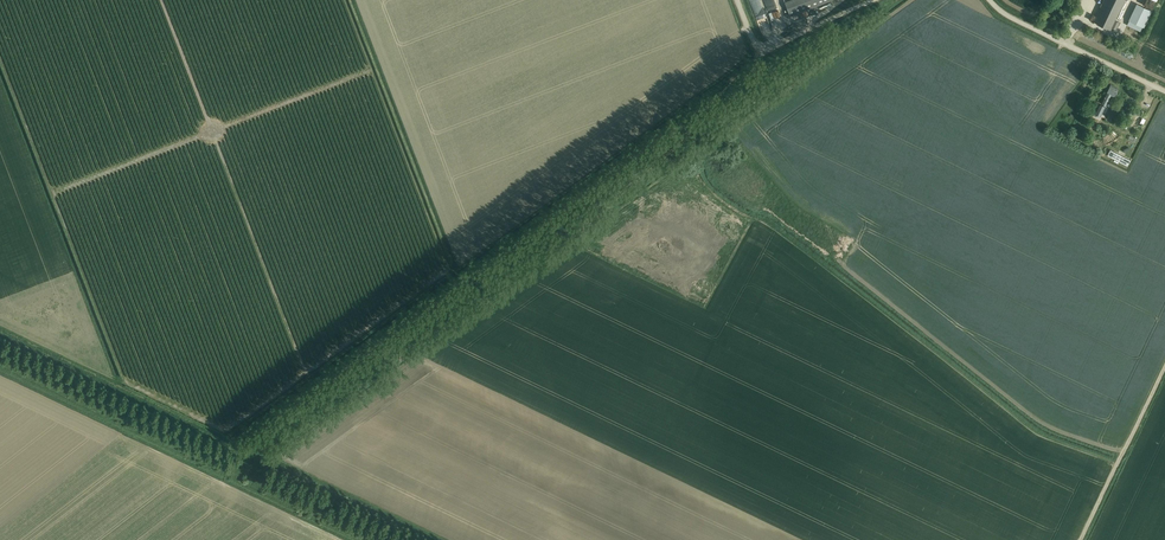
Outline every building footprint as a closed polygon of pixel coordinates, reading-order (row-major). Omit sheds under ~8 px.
[(750,9),(759,6),(757,0),(747,0),(750,9)] [(774,8),(770,0),(760,0),(765,12),(774,8)] [(786,4),(790,16),(832,0),(797,0),(786,4)] [(1119,22),(1115,20),(1124,0),(1105,0),(1094,22),(1110,30),(1111,27),(1116,29),(1119,22)] [(1137,3),(1127,25),(1140,31),(1150,10),(1137,3)] [(756,22),(761,32),(767,29),(763,19),(756,22)] [(1114,96),(1118,88),(1110,84),(1104,98),(1101,103),(1105,106),(1108,100),(1111,95),(1114,96)] [(1101,117),(1105,107),(1099,104),(1094,113),(1101,117)] [(1131,160),(1110,150),(1108,155),(1128,166),(1131,160)]
